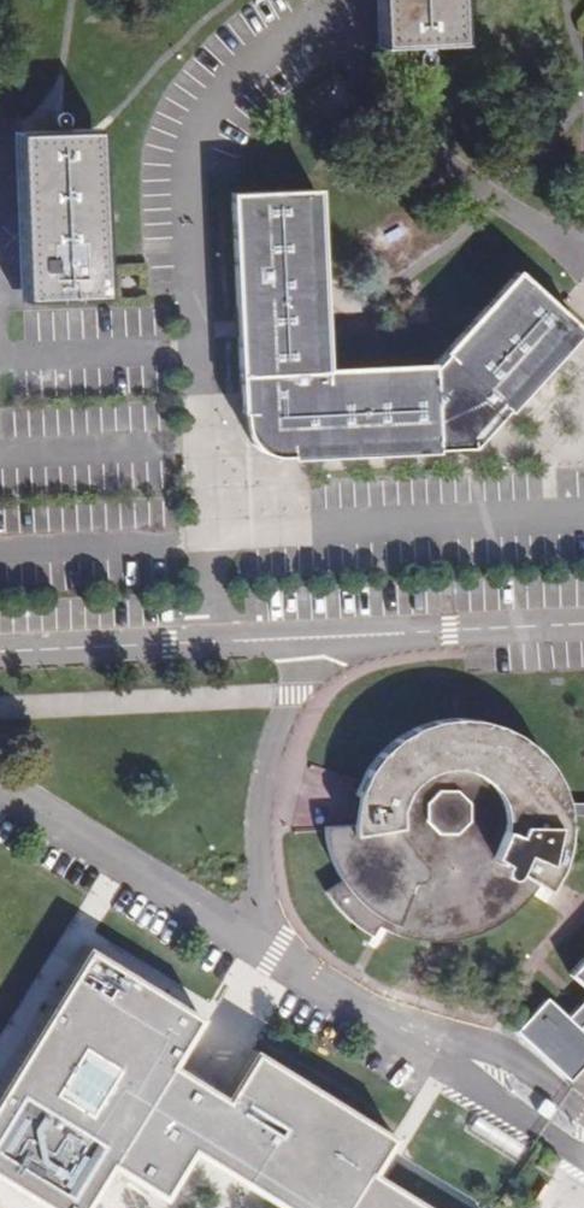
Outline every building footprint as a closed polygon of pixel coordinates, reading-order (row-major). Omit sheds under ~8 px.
[(403,40),(486,36),(485,0),(402,0),(403,40)] [(104,128),(20,129),(22,306),(106,305),(104,128)] [(491,406),(507,419),(583,332),(517,271),(430,374),(325,380),(323,327),(317,191),(270,192),(233,194),(238,332),(241,415),(249,417),(246,444),(272,462),(468,456),(466,432),(491,406)] [(350,827),(327,828),(328,843),(332,862),(342,883),(326,893),(338,911),(356,927),(373,938),(378,929),(395,937),(413,942),(432,944),(456,942),(477,937),(496,928),(515,915),(529,903),(538,887),(547,890),(561,869),(568,846),(570,822),(568,805),(559,779),(544,756),(522,736),(495,723),(469,718),(442,719),(418,727),(397,740),(381,752),(367,769),(362,780),(354,801),(350,827)] [(568,805),(570,822),(583,821),(583,804),(568,805)] [(86,946),(0,1086),(0,1161),(74,1207),(107,1152),(145,1175),(166,1188),(192,1145),(295,1207),(437,1207),(370,1167),(391,1131),(256,1049),(228,1094),(198,1076),(171,1060),(198,1015),(86,946)] [(509,1028),(560,1081),(583,1056),(583,1043),(569,1027),(583,1010),(583,950),(562,975),(578,995),(558,1017),(540,996),(509,1028)]
